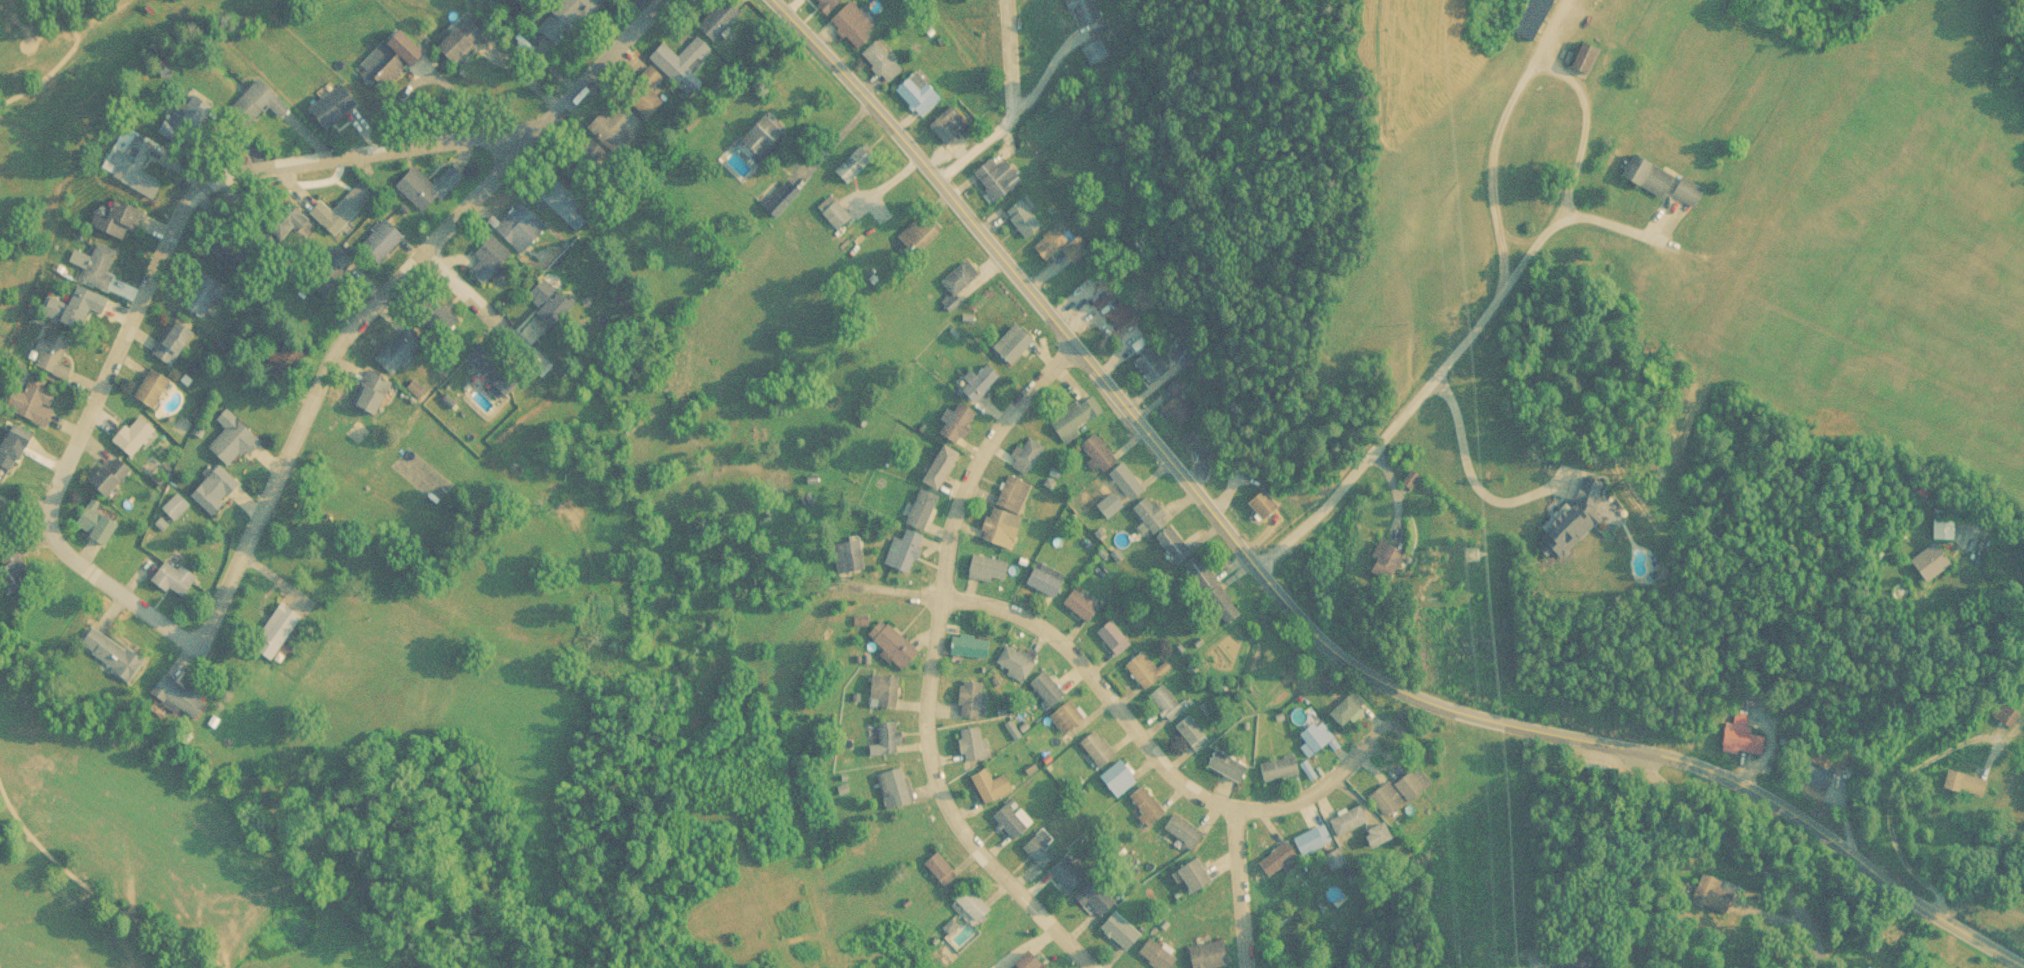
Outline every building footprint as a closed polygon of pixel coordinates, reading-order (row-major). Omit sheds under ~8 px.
[(602,0),(558,0),(535,23),(553,41),(568,27),(573,32),(604,1),(602,0)] [(744,12),(732,0),(724,0),(698,24),(714,40),(744,12)] [(828,13),(843,0),(817,0),(828,13)] [(831,24),(860,46),(878,22),(849,0),(831,24)] [(1099,19),(1091,0),(1069,0),(1079,27),(1099,19)] [(1557,0),(1526,0),(1511,30),(1536,43),(1557,0)] [(487,33),(470,16),(441,46),(458,63),(487,33)] [(687,96),(702,82),(690,71),(712,50),(697,34),(676,55),(664,41),(648,56),(687,96)] [(1107,54),(1097,36),(1079,47),(1089,65),(1107,54)] [(1604,47),(1581,37),(1570,63),(1593,73),(1604,47)] [(886,82),(903,68),(877,39),(860,54),(886,82)] [(387,88),(410,63),(390,44),(361,75),(372,85),(378,79),(387,88)] [(921,116),(942,98),(917,69),(896,87),(921,116)] [(359,109),(345,84),(308,105),(323,130),(359,109)] [(662,102),(645,84),(629,100),(647,118),(662,102)] [(175,118),(162,139),(188,156),(216,113),(198,101),(183,123),(175,118)] [(968,122),(951,103),(935,118),(952,137),(968,122)] [(634,118),(623,104),(595,128),(615,153),(631,140),(621,128),(634,118)] [(744,138),(764,157),(788,133),(768,114),(744,138)] [(114,170),(121,173),(116,185),(158,206),(167,188),(144,177),(157,151),(139,142),(130,161),(121,156),(114,170)] [(875,157),(862,143),(834,170),(848,184),(875,157)] [(1678,174),(1635,151),(1622,176),(1666,198),(1678,174)] [(607,192),(610,157),(590,156),(589,171),(583,170),(581,190),(607,192)] [(996,166),(991,158),(973,170),(993,200),(1021,181),(1006,159),(996,166)] [(413,165),(394,185),(425,215),(463,175),(451,163),(432,183),(413,165)] [(1705,189),(1682,176),(1672,194),(1695,207),(1705,189)] [(330,210),(319,200),(308,212),(334,236),(374,193),(360,179),(330,210)] [(801,192),(788,179),(762,205),(775,218),(801,192)] [(591,214),(560,183),(543,200),(574,231),(591,214)] [(852,216),(830,194),(817,207),(839,229),(852,216)] [(1037,231),(1021,200),(1007,208),(1023,238),(1037,231)] [(111,225),(102,221),(97,233),(134,248),(147,216),(119,205),(111,225)] [(547,228),(526,205),(499,230),(520,253),(547,228)] [(939,230),(923,213),(897,237),(914,254),(939,230)] [(404,235),(385,217),(359,246),(378,264),(404,235)] [(1074,262),(1088,251),(1076,237),(1069,243),(1056,226),(1033,245),(1048,262),(1063,250),(1074,262)] [(483,262),(472,271),(481,282),(511,259),(495,237),(475,253),(483,262)] [(336,279),(352,263),(336,248),(306,278),(329,301),(344,287),(336,279)] [(109,298),(116,282),(110,280),(119,258),(99,249),(84,287),(109,298)] [(941,280),(951,294),(942,301),(950,311),(962,302),(955,293),(980,275),(968,259),(941,280)] [(523,299),(559,332),(579,310),(543,277),(523,299)] [(206,324),(217,304),(230,311),(237,297),(204,278),(185,312),(206,324)] [(84,336),(93,316),(107,322),(114,306),(81,292),(66,328),(84,336)] [(1118,329),(1136,313),(1123,299),(1105,315),(1118,329)] [(430,319),(436,329),(451,319),(445,310),(430,319)] [(1035,341),(1015,321),(991,345),(1012,365),(1035,341)] [(174,373),(198,339),(179,325),(154,359),(174,373)] [(424,342),(407,326),(381,353),(397,369),(424,342)] [(73,344),(52,337),(48,346),(43,344),(33,372),(70,385),(74,375),(63,371),(73,344)] [(307,353),(289,337),(264,365),(282,381),(307,353)] [(1186,366),(1196,346),(1182,338),(1171,358),(1186,366)] [(1133,362),(1152,383),(1169,369),(1150,347),(1133,362)] [(976,374),(971,369),(957,384),(975,402),(1001,377),(987,363),(976,374)] [(158,415),(175,386),(154,374),(137,403),(158,415)] [(49,434),(57,416),(53,415),(62,394),(32,381),(15,419),(49,434)] [(1165,404),(1179,425),(1196,414),(1182,393),(1165,404)] [(1050,422),(1064,443),(1079,433),(1075,428),(1097,413),(1087,398),(1050,422)] [(944,418),(951,426),(945,430),(956,443),(973,430),(967,423),(975,416),(964,402),(944,418)] [(160,436),(142,419),(117,447),(135,463),(160,436)] [(231,473),(247,457),(253,462),(266,449),(240,423),(211,452),(231,473)] [(38,443),(14,426),(0,446),(0,468),(14,478),(38,443)] [(1222,448),(1198,426),(1185,441),(1199,454),(1203,450),(1212,459),(1222,448)] [(1089,462),(1099,474),(1117,459),(1095,433),(1080,445),(1092,459),(1089,462)] [(1010,455),(1015,460),(1012,465),(1024,474),(1044,448),(1029,437),(1021,448),(1018,445),(1010,455)] [(959,452),(944,443),(923,480),(938,489),(959,452)] [(1146,488),(1123,461),(1108,475),(1131,501),(1146,488)] [(110,501),(133,478),(125,470),(119,477),(110,468),(94,485),(110,501)] [(1411,488),(1419,474),(1409,469),(1401,483),(1411,488)] [(1031,484),(1008,474),(996,502),(1018,512),(1031,484)] [(239,496),(219,476),(193,502),(213,522),(239,496)] [(924,530),(939,496),(921,488),(906,522),(924,530)] [(1280,506),(1263,488),(1249,502),(1266,519),(1280,506)] [(1156,534),(1179,564),(1194,553),(1171,522),(1150,494),(1133,507),(1155,535),(1156,534)] [(164,514),(177,527),(192,512),(180,498),(164,514)] [(1022,515),(990,507),(981,539),(1013,548),(1022,515)] [(77,532),(110,552),(125,528),(92,508),(77,532)] [(1956,517),(1930,517),(1930,538),(1956,538),(1956,517)] [(911,572),(923,534),(906,529),(903,539),(892,536),(884,564),(911,572)] [(864,569),(859,539),(832,543),(836,573),(864,569)] [(1407,548),(1378,540),(1369,570),(1398,579),(1407,548)] [(1953,561),(1935,541),(1911,562),(1928,583),(1953,561)] [(1004,580),(1009,562),(974,553),(968,576),(990,581),(991,577),(1004,580)] [(1227,625),(1242,615),(1200,554),(1185,564),(1227,625)] [(38,587),(21,555),(0,566),(0,587),(8,603),(38,587)] [(1066,575),(1035,560),(1024,582),(1055,597),(1066,575)] [(184,571),(181,575),(169,567),(156,586),(185,606),(201,583),(184,571)] [(1101,610),(1088,592),(1082,597),(1077,589),(1065,598),(1084,623),(1101,610)] [(281,601),(253,645),(275,660),(303,615),(281,601)] [(868,635),(884,648),(881,652),(903,671),(919,651),(881,619),(868,635)] [(1131,643),(1110,620),(1097,632),(1118,655),(1131,643)] [(134,688),(148,667),(96,632),(82,653),(134,688)] [(952,655),(988,655),(988,636),(952,636),(952,655)] [(1027,648),(1024,653),(1005,644),(994,665),(1025,680),(1039,653),(1027,648)] [(1172,667),(1166,660),(1156,668),(1141,652),(1125,667),(1146,690),(1172,667)] [(1029,685),(1049,706),(1065,692),(1045,670),(1029,685)] [(897,707),(900,677),(873,674),(869,704),(897,707)] [(2012,695),(2023,702),(2023,674),(2012,695)] [(200,731),(213,711),(205,705),(208,703),(170,678),(154,701),(200,731)] [(985,681),(960,681),(960,718),(985,718),(985,681)] [(1148,695),(1168,723),(1191,706),(1186,699),(1178,705),(1163,684),(1148,695)] [(1367,704),(1353,691),(1332,713),(1346,726),(1367,704)] [(1084,716),(1069,699),(1047,719),(1062,735),(1084,716)] [(2011,727),(2020,713),(2003,704),(1995,718),(2011,727)] [(1197,753),(1211,741),(1188,714),(1174,726),(1197,753)] [(1301,735),(1315,754),(1335,739),(1321,720),(1301,735)] [(903,748),(903,730),(897,730),(897,722),(878,722),(878,748),(903,748)] [(1763,755),(1765,729),(1727,725),(1724,751),(1763,755)] [(960,729),(964,760),(991,757),(988,739),(982,739),(981,726),(960,729)] [(1102,768),(1117,754),(1093,729),(1078,743),(1102,768)] [(1250,766),(1215,748),(1206,765),(1241,783),(1250,766)] [(1259,763),(1264,782),(1300,773),(1295,754),(1259,763)] [(1101,777),(1119,796),(1138,777),(1120,759),(1101,777)] [(1394,783),(1408,802),(1431,785),(1417,765),(1394,783)] [(914,801),(905,766),(876,773),(884,808),(914,801)] [(993,779),(988,768),(971,776),(986,805),(1014,790),(1005,773),(993,779)] [(1844,792),(1847,775),(1819,770),(1816,787),(1844,792)] [(1987,798),(1992,780),(1953,770),(1948,787),(1987,798)] [(1370,796),(1385,817),(1405,803),(1390,782),(1370,796)] [(1130,795),(1150,824),(1166,814),(1145,785),(1130,795)] [(992,816),(1016,840),(1034,822),(1021,809),(1016,813),(1005,803),(992,816)] [(1339,836),(1367,820),(1358,805),(1330,821),(1339,836)] [(1204,837),(1177,811),(1164,824),(1190,851),(1204,837)] [(1393,838),(1385,821),(1366,831),(1374,847),(1393,838)] [(1296,837),(1305,854),(1332,841),(1324,824),(1296,837)] [(1059,853),(1050,844),(1054,840),(1042,828),(1023,845),(1045,867),(1059,853)] [(1324,854),(1334,870),(1347,863),(1337,846),(1324,854)] [(959,874),(938,851),(924,864),(946,887),(959,874)] [(1049,870),(1069,893),(1086,878),(1066,855),(1049,870)] [(1181,868),(1194,894),(1216,883),(1202,857),(1181,868)] [(1115,901),(1095,879),(1076,897),(1098,918),(1115,901)] [(957,901),(980,924),(994,910),(971,887),(957,901)] [(1736,895),(1721,887),(1713,903),(1727,911),(1736,895)] [(1126,951),(1142,935),(1116,910),(1100,926),(1126,951)] [(941,927),(959,947),(974,933),(957,914),(941,927)] [(1159,967),(1172,967),(1178,959),(1149,938),(1139,954),(1159,967)] [(1225,940),(1188,947),(1191,967),(1220,967),(1230,966),(1225,940)] [(1031,949),(1027,953),(1020,945),(1018,947),(1023,952),(1013,962),(1019,967),(1048,967),(1031,949)] [(1561,959),(1561,967),(1592,967),(1592,961),(1561,959)]
